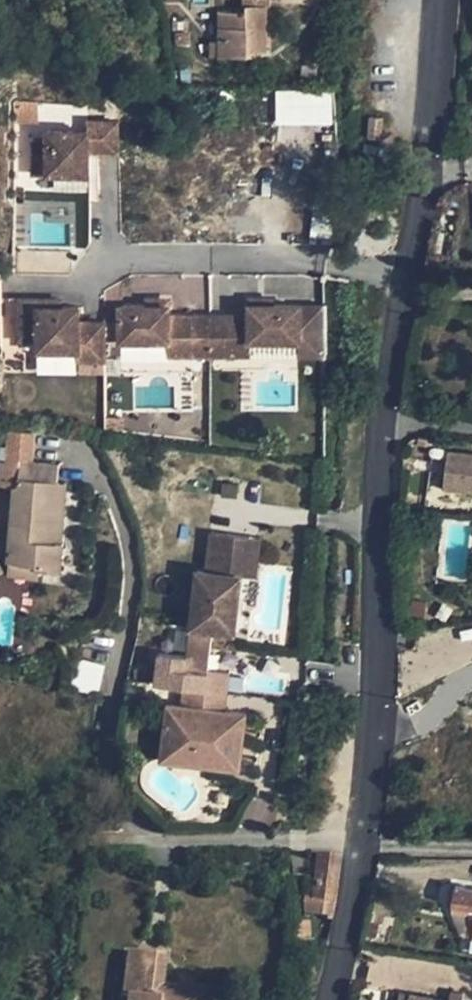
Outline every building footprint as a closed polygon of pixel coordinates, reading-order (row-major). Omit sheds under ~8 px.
[(246,11),(219,11),(219,41),(229,41),(229,56),(256,56),(257,50),(267,50),(267,5),(247,5),(246,11)] [(219,41),(211,41),(211,56),(219,56),(219,41)] [(229,41),(219,41),(219,56),(229,56),(229,41)] [(332,125),(331,90),(274,91),(275,126),(332,125)] [(382,117),(370,116),(368,137),(380,138),(382,117)] [(87,131),(46,132),(46,145),(31,145),(32,175),(89,174),(89,151),(118,150),(118,120),(87,121),(87,131)] [(169,296),(147,297),(147,305),(169,305),(169,296)] [(273,296),(250,296),(250,304),(272,304),(273,296)] [(37,300),(17,301),(17,341),(37,341),(38,351),(80,349),(80,359),(105,359),(105,341),(120,341),(170,340),(170,355),(210,355),(249,354),(250,339),(300,340),(300,305),(272,304),(250,304),(250,314),(210,315),(170,316),(169,305),(147,305),(119,306),(104,306),(104,321),(79,322),(79,307),(61,307),(37,308),(37,300)] [(300,340),(250,339),(249,354),(301,354),(300,340)] [(166,361),(166,346),(120,347),(120,362),(166,361)] [(444,486),(471,490),(471,454),(448,451),(444,486)] [(59,464),(19,461),(17,478),(17,487),(13,487),(6,562),(8,562),(36,565),(35,569),(37,570),(61,572),(64,543),(61,542),(52,542),(57,481),(59,464)] [(57,481),(52,542),(61,542),(66,482),(57,481)] [(232,632),(241,575),(246,537),(212,534),(207,572),(198,571),(190,627),(188,627),(184,655),(157,651),(152,680),(179,684),(176,700),(163,698),(153,755),(235,769),(243,711),(220,707),(222,691),(225,691),(227,672),(205,669),(211,630),(232,632)] [(246,537),(241,575),(255,577),(260,539),(246,537)] [(35,569),(36,565),(8,562),(7,575),(36,578),(37,570),(35,569)] [(79,673),(98,678),(101,666),(82,661),(79,673)] [(342,857),(318,854),(312,900),(304,899),(305,915),(333,918),(335,904),(342,857)] [(456,885),(453,903),(471,906),(471,888),(456,885)] [(471,913),(471,912),(471,906),(453,903),(452,910),(471,913)] [(128,953),(123,995),(129,996),(128,999),(212,999),(214,990),(190,987),(190,994),(184,993),(184,991),(161,988),(165,956),(128,953)] [(451,991),(449,999),(462,999),(463,993),(451,991)]
